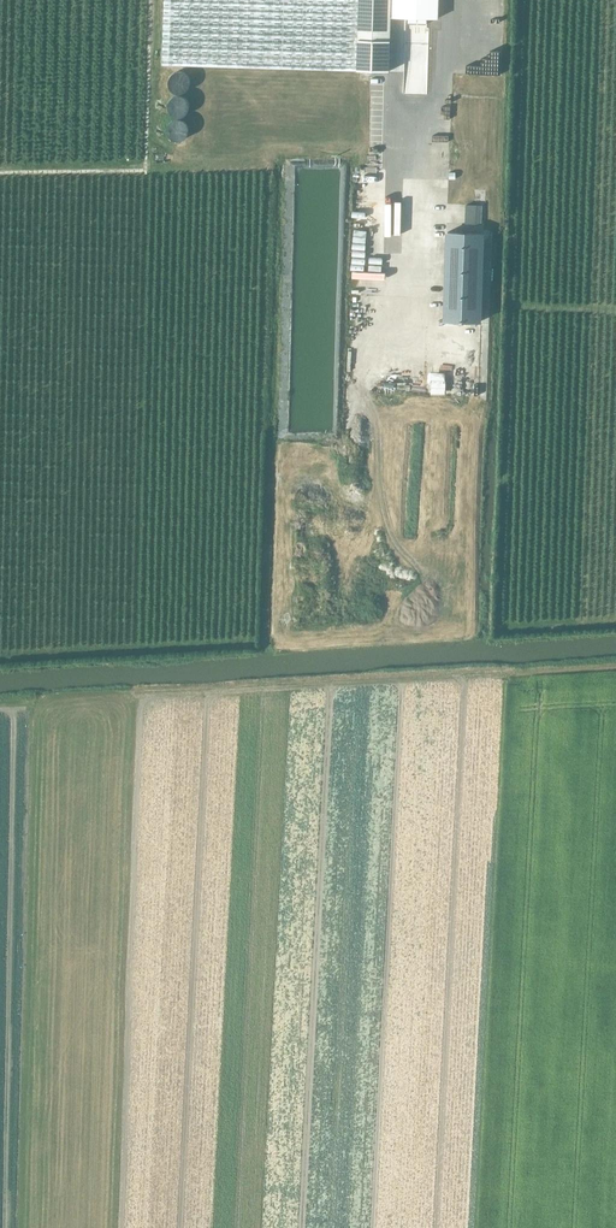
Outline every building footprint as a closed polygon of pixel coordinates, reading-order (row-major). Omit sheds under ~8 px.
[(162,64),(357,70),(359,0),(164,0),(162,64)] [(390,0),(359,0),(357,70),(387,71),(390,0)] [(361,206),(351,207),(351,231),(361,231),(361,206)] [(448,232),(445,321),(453,321),(464,322),(480,322),(483,233),(467,232),(456,232),(448,232)]
